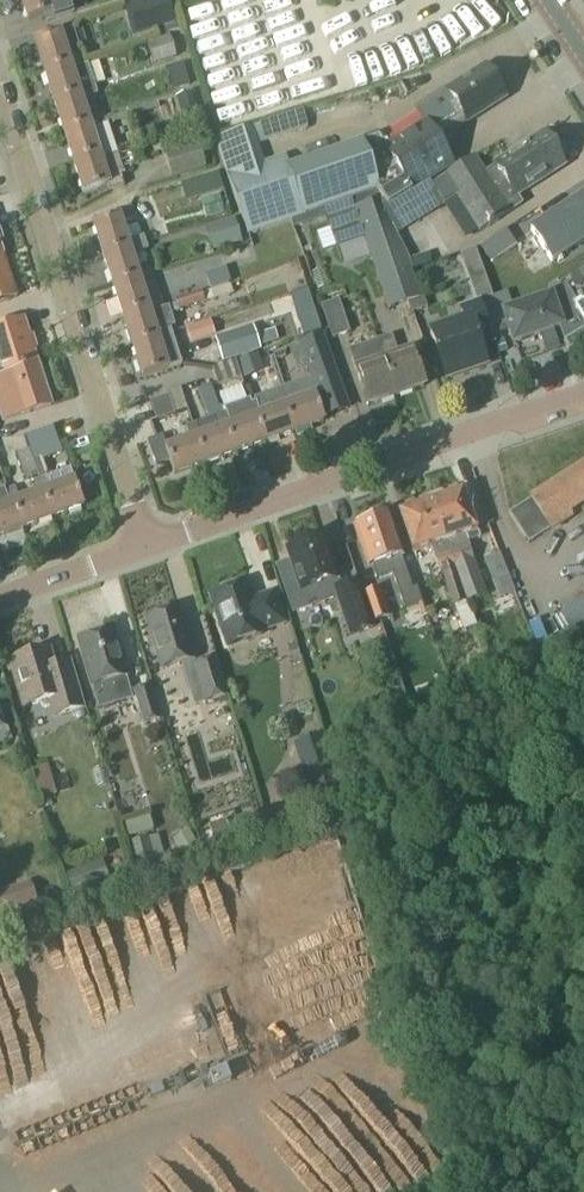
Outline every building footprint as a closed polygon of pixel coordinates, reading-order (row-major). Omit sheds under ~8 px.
[(28,22),(45,17),(47,22),(71,14),(67,0),(21,0),(28,22)] [(130,6),(139,38),(174,27),(168,0),(149,0),(130,6)] [(495,4),(480,0),(468,0),(465,10),(492,17),(495,4)] [(449,20),(432,17),(429,29),(453,34),(455,23),(468,25),(471,12),(451,8),(449,20)] [(365,23),(384,33),(389,22),(370,13),(365,23)] [(177,24),(185,49),(198,46),(189,20),(177,24)] [(416,24),(411,35),(429,43),(434,32),(416,24)] [(72,31),(34,43),(44,74),(69,65),(71,71),(83,67),(80,56),(68,60),(65,51),(77,47),(72,31)] [(398,58),(402,48),(415,53),(420,40),(399,33),(394,45),(382,40),(378,51),(398,58)] [(170,37),(147,44),(153,66),(177,59),(170,37)] [(189,57),(195,77),(206,73),(201,54),(189,57)] [(349,54),(344,66),(364,73),(368,62),(349,54)] [(69,65),(44,74),(53,104),(79,95),(81,101),(98,96),(88,66),(83,67),(71,71),(69,65)] [(183,65),(166,70),(171,92),(190,88),(183,65)] [(415,111),(423,124),(434,142),(436,141),(466,123),(504,100),(484,68),(446,92),(446,93),(415,111)] [(309,80),(283,86),(285,96),(311,90),(309,80)] [(200,87),(205,108),(216,106),(211,84),(200,87)] [(274,91),(251,97),(253,108),(277,103),(274,91)] [(79,95),(53,104),(63,134),(89,126),(91,131),(103,127),(99,116),(87,120),(81,101),(79,95)] [(176,104),(158,109),(164,127),(182,122),(183,126),(201,120),(193,95),(175,101),(176,104)] [(322,210),(377,190),(360,162),(292,187),(283,158),(263,164),(257,145),(307,129),(302,113),(215,140),(248,238),(322,210)] [(384,147),(382,148),(410,192),(452,166),(440,147),(436,141),(434,142),(423,124),(385,148),(384,147)] [(89,126),(63,134),(73,164),(99,156),(101,161),(118,156),(115,145),(97,150),(91,131),(89,126)] [(515,198),(551,175),(566,165),(546,132),(494,165),(495,167),(484,174),(474,158),(431,185),(443,204),(455,197),(477,233),(520,206),(515,198)] [(198,142),(165,153),(173,179),(206,169),(198,142)] [(99,156),(73,164),(83,195),(109,186),(110,191),(122,187),(119,176),(124,175),(118,156),(101,161),(99,156)] [(223,192),(218,175),(182,186),(187,203),(223,192)] [(396,234),(443,204),(431,185),(386,213),(392,225),(396,234)] [(392,225),(386,213),(380,202),(383,199),(377,190),(322,210),(336,249),(365,239),(373,262),(392,319),(416,311),(413,302),(421,299),(411,271),(411,270),(412,269),(409,261),(396,234),(392,225)] [(530,231),(551,264),(583,243),(583,198),(583,197),(530,231)] [(119,218),(93,226),(103,258),(129,250),(127,244),(140,240),(135,226),(123,231),(121,226),(134,221),(130,210),(117,214),(119,218)] [(235,222),(207,230),(213,251),(241,242),(235,222)] [(506,230),(481,248),(492,265),(517,248),(506,230)] [(129,250),(103,258),(113,288),(139,280),(137,274),(131,257),(147,251),(143,239),(140,240),(127,244),(129,250)] [(286,267),(280,250),(235,266),(241,283),(286,267)] [(429,254),(409,261),(412,269),(411,270),(411,271),(433,264),(429,254)] [(0,257),(0,304),(16,299),(2,256),(0,257)] [(557,287),(565,301),(570,298),(573,303),(571,304),(574,309),(583,325),(583,268),(578,271),(579,273),(557,287)] [(225,269),(205,275),(210,290),(230,284),(225,269)] [(139,280),(113,288),(123,318),(148,310),(147,304),(159,300),(149,270),(137,274),(139,280)] [(514,291),(480,303),(491,332),(508,327),(504,315),(540,302),(532,280),(511,290),(514,291)] [(148,310),(123,318),(133,348),(158,340),(157,334),(175,329),(172,317),(179,315),(178,314),(204,306),(204,305),(231,297),(228,288),(201,296),(177,303),(178,308),(163,312),(159,300),(147,304),(148,310)] [(550,299),(540,302),(504,315),(508,327),(514,344),(561,328),(550,299)] [(338,302),(322,307),(332,339),(348,333),(338,302)] [(464,323),(431,335),(446,380),(487,366),(481,347),(494,343),(491,332),(480,303),(459,310),(464,323)] [(37,365),(32,350),(36,346),(33,336),(28,335),(23,322),(0,329),(0,376),(37,365)] [(202,342),(215,337),(210,323),(197,327),(202,342)] [(252,328),(215,340),(222,363),(236,359),(257,352),(259,352),(252,328)] [(158,340),(133,348),(142,379),(168,371),(168,369),(171,369),(172,372),(183,368),(173,336),(177,335),(175,329),(157,334),(158,340)] [(563,343),(576,363),(583,358),(583,330),(563,343)] [(315,379),(284,390),(285,393),(286,393),(291,405),(285,408),(294,433),(295,433),(297,438),(311,433),(309,428),(325,422),(323,418),(347,410),(323,341),(303,348),(315,379)] [(389,345),(379,348),(396,398),(424,388),(412,353),(394,359),(389,345)] [(379,348),(351,358),(368,407),(396,398),(379,348)] [(257,352),(236,359),(243,381),(264,374),(257,352)] [(235,364),(213,372),(218,388),(241,380),(235,364)] [(0,376),(0,411),(3,422),(51,407),(37,365),(0,376)] [(142,389),(148,404),(166,397),(160,382),(142,389)] [(168,397),(150,403),(156,421),(168,417),(171,425),(189,419),(186,411),(187,411),(180,389),(166,394),(168,397)] [(280,409),(261,416),(256,418),(265,444),(294,433),(285,408),(291,405),(286,393),(285,393),(276,396),(280,409)] [(276,396),(257,403),(261,416),(280,409),(276,396)] [(231,427),(225,429),(234,454),(265,444),(256,418),(261,416),(257,403),(227,414),(231,427)] [(201,437),(195,439),(204,465),(234,454),(225,429),(231,427),(227,414),(222,415),(216,417),(221,431),(201,437)] [(162,438),(147,443),(156,467),(169,462),(174,476),(204,465),(195,439),(201,437),(196,424),(186,428),(190,441),(166,449),(162,438)] [(24,438),(29,451),(33,465),(44,461),(63,455),(53,428),(24,438)] [(29,451),(15,455),(24,483),(38,479),(33,465),(29,451)] [(509,515),(529,545),(551,530),(551,531),(571,518),(568,513),(583,503),(583,465),(531,500),(509,515)] [(46,477),(35,481),(40,494),(45,492),(54,518),(84,508),(75,482),(50,490),(46,477)] [(15,488),(8,491),(5,492),(9,505),(14,503),(23,529),(54,518),(45,492),(40,494),(20,501),(15,488)] [(445,495),(430,500),(444,542),(467,600),(484,593),(468,546),(466,547),(462,536),(476,531),(462,489),(458,491),(454,489),(446,492),(445,495)] [(0,493),(0,537),(23,529),(14,503),(9,505),(5,492),(8,491),(8,490),(0,493)] [(399,512),(413,553),(444,542),(430,500),(415,506),(412,504),(403,507),(402,510),(399,512)] [(358,526),(356,527),(369,567),(387,561),(397,591),(412,586),(405,567),(401,556),(387,516),(371,521),(368,519),(360,522),(358,526)] [(357,583),(342,588),(338,577),(333,561),(329,562),(321,539),(306,544),(302,543),(294,546),(292,549),(289,550),(303,589),(320,583),(325,597),(342,592),(354,630),(377,623),(368,595),(362,597),(357,583)] [(465,601),(449,553),(436,557),(441,571),(453,605),(455,611),(467,606),(465,601)] [(245,585),(210,597),(227,646),(262,634),(261,632),(283,624),(272,591),(257,597),(258,599),(250,601),(245,585)] [(382,590),(368,595),(377,623),(391,618),(382,590)] [(561,616),(564,620),(563,621),(576,642),(583,637),(583,602),(561,616)] [(177,609),(145,619),(160,669),(181,663),(194,705),(225,696),(214,659),(194,665),(177,609)] [(112,632),(76,642),(90,687),(125,676),(112,632)] [(47,650),(9,661),(23,707),(39,702),(40,707),(45,709),(54,706),(57,715),(82,708),(70,669),(58,672),(53,670),(47,650)] [(148,687),(133,692),(143,724),(158,719),(148,687)] [(316,744),(302,748),(324,814),(351,804),(323,725),(311,729),(316,744)] [(219,805),(200,812),(204,825),(223,818),(219,805)] [(150,819),(123,826),(127,841),(155,833),(150,819)] [(226,821),(208,827),(213,840),(230,834),(226,821)] [(198,848),(188,832),(172,841),(182,858),(198,848)] [(148,839),(131,844),(141,878),(157,873),(148,839)] [(103,863),(66,877),(74,901),(112,888),(103,863)] [(22,917),(13,893),(0,898),(0,926),(22,917)]
